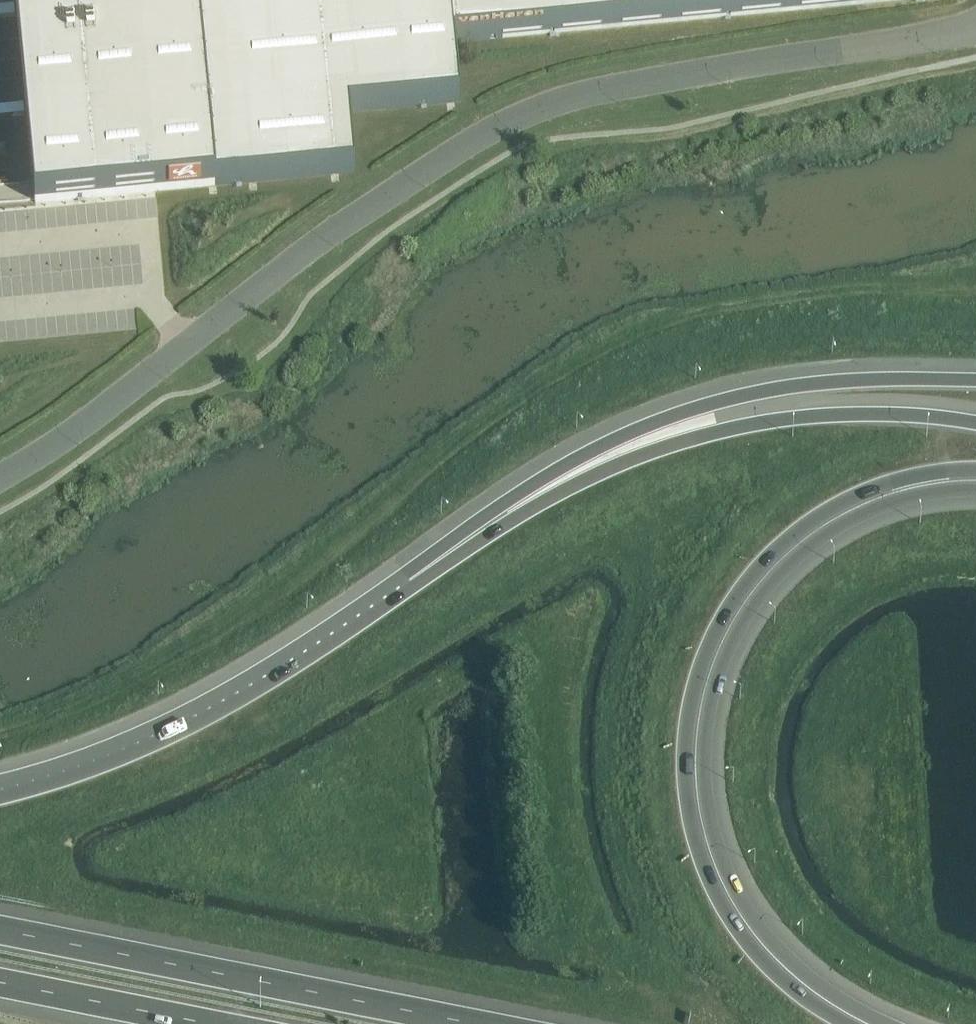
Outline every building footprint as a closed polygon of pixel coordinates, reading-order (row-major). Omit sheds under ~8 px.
[(35,201),(356,171),(350,111),(460,100),(455,41),(865,2),(866,14),(963,5),(962,0),(16,0),(35,201)]
